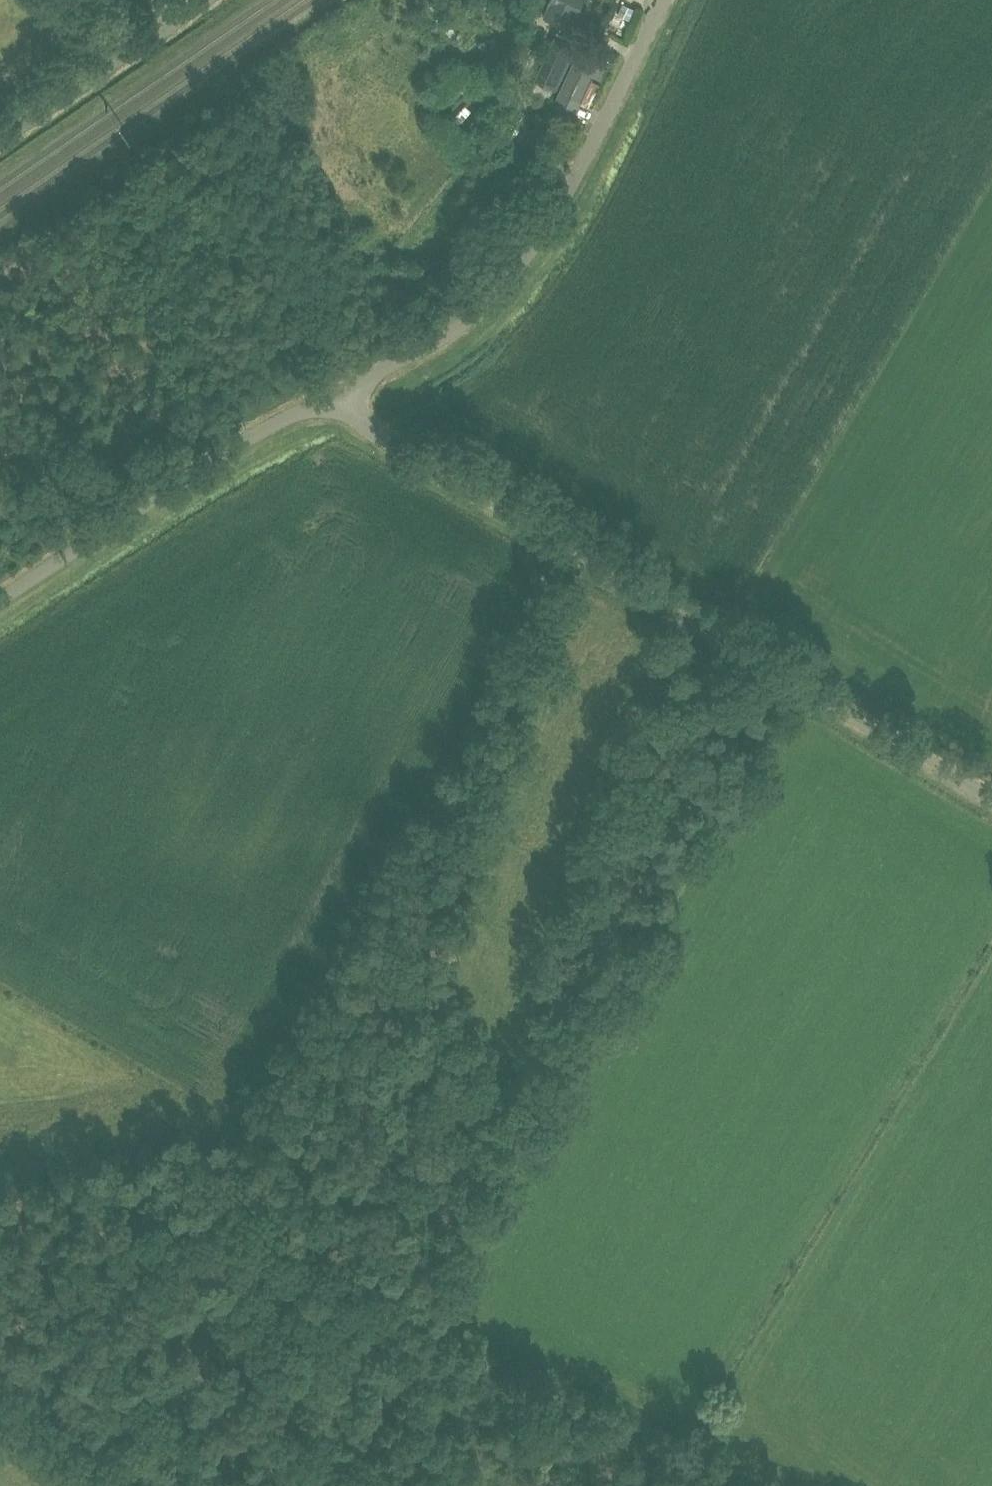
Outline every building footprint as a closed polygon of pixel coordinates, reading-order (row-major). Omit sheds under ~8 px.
[(549,1),(576,13),(582,0),(549,0),(549,1)] [(618,14),(629,20),(634,8),(622,3),(618,14)] [(556,86),(576,46),(555,35),(536,76),(556,86)] [(572,117),(599,58),(581,49),(554,109),(572,117)]
